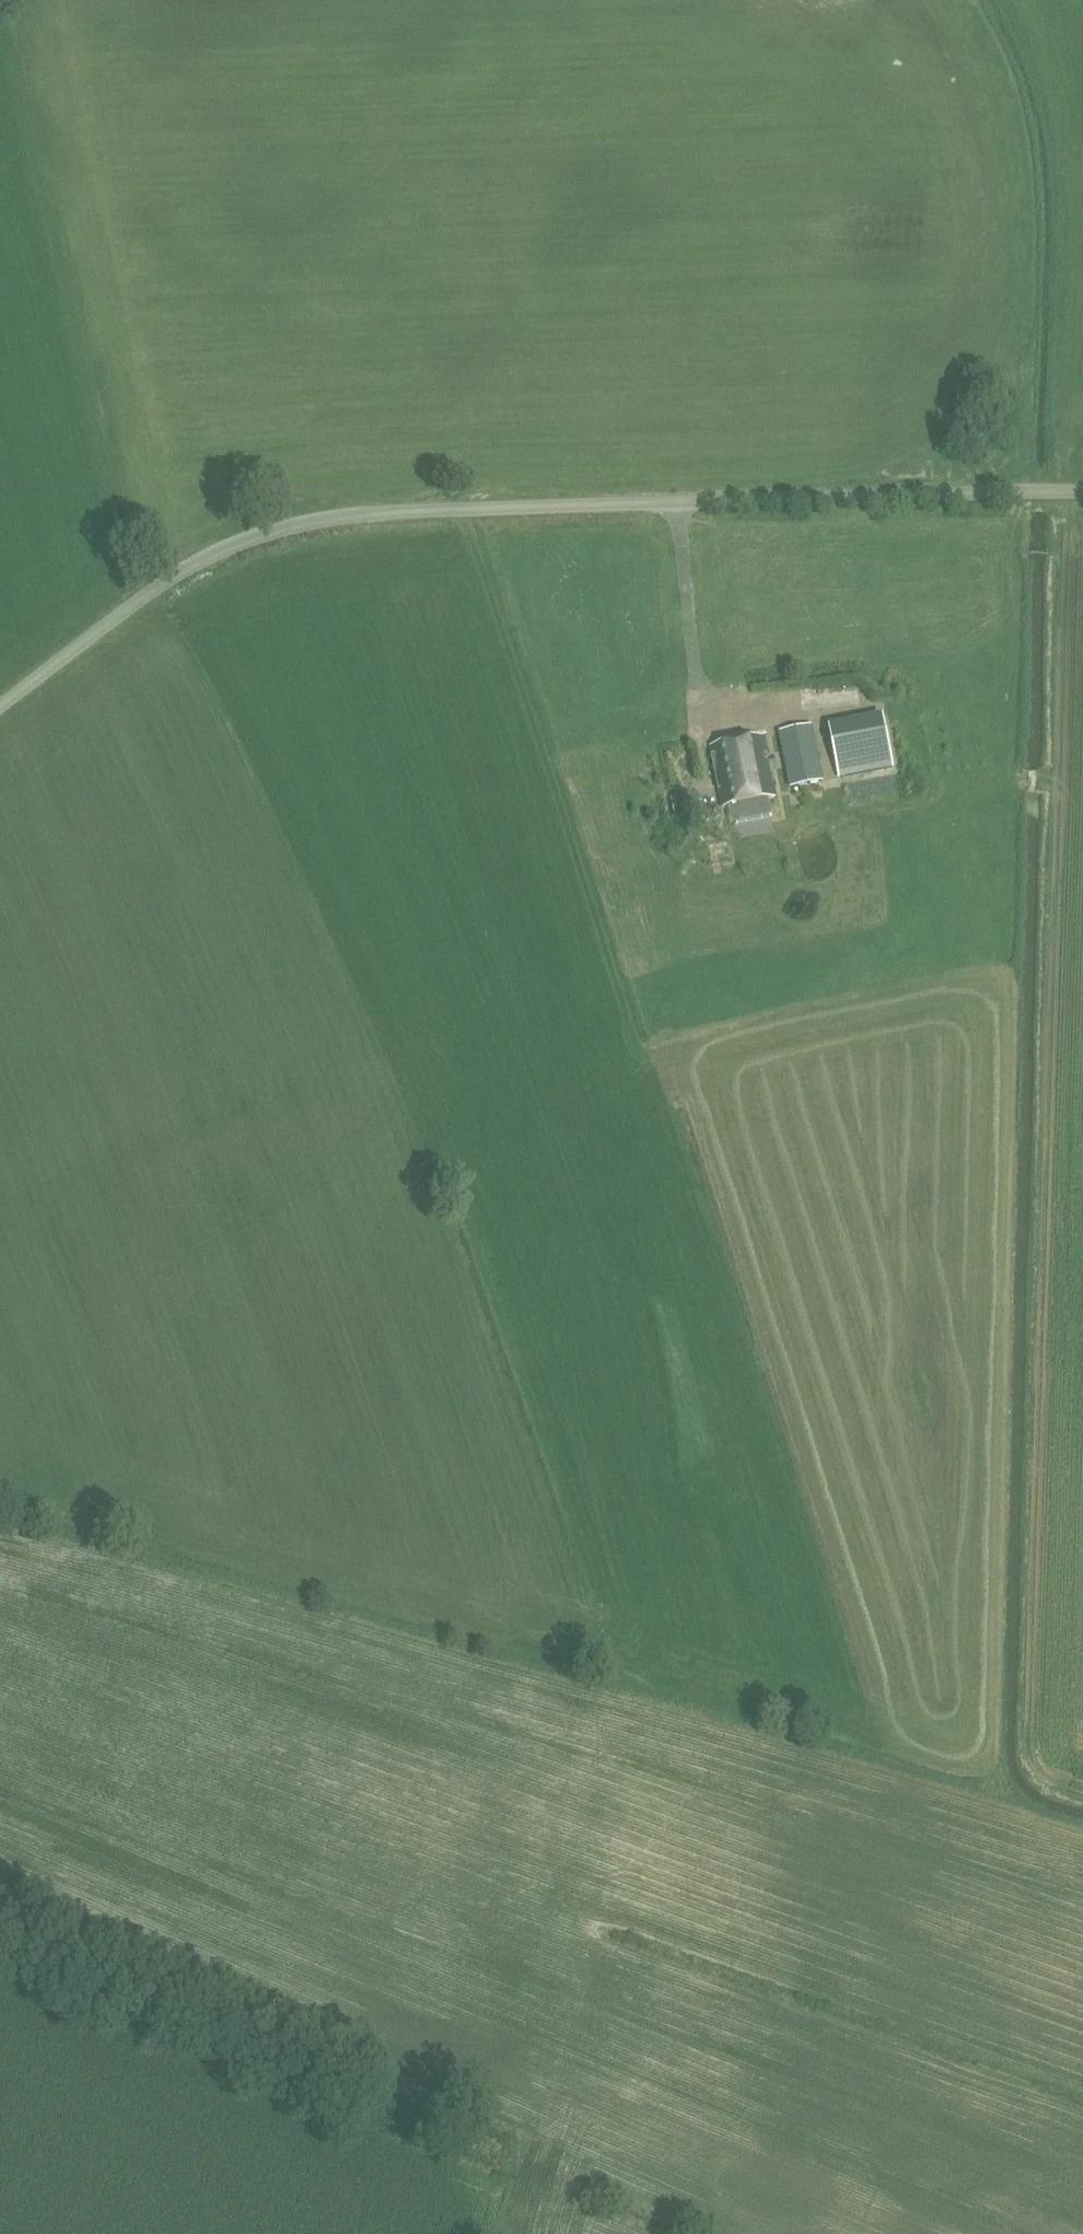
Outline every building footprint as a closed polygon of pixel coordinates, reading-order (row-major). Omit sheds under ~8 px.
[(824,781),(813,726),(781,732),(791,787),(824,781)] [(832,734),(837,758),(853,755),(849,731),(832,734)] [(711,747),(723,808),(775,797),(763,737),(711,747)] [(890,753),(873,757),(876,771),(893,768),(890,753)]
